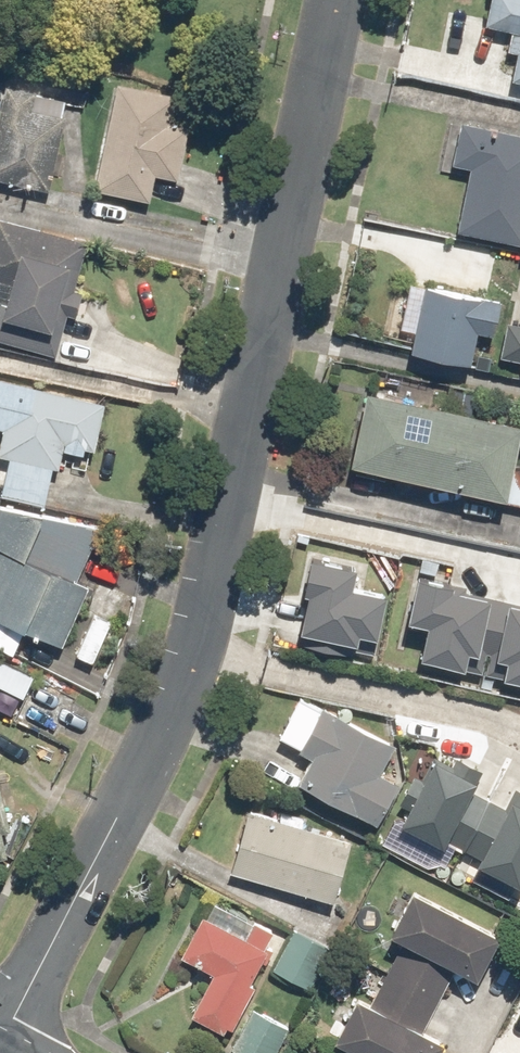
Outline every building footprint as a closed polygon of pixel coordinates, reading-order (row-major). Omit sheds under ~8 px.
[(484,24),(519,33),(519,0),(490,0),(484,24)] [(147,204),(154,177),(179,183),(192,130),(167,124),(174,98),(114,83),(87,189),(147,204)] [(48,193),(74,105),(14,88),(0,135),(0,179),(48,193)] [(519,245),(519,138),(459,122),(448,166),(468,171),(454,229),(519,245)] [(12,283),(0,330),(0,346),(55,360),(80,257),(83,249),(0,226),(0,279),(12,283)] [(482,297),(423,286),(412,351),(472,362),(477,333),(489,336),(495,300),(482,297)] [(519,315),(508,312),(500,349),(519,353),(519,310),(519,315)] [(61,445),(89,451),(99,404),(0,383),(0,432),(2,433),(0,443),(0,493),(49,503),(61,445)] [(360,391),(345,464),(498,495),(513,422),(360,391)] [(56,646),(101,554),(0,505),(0,619),(56,646)] [(312,586),(302,633),(374,648),(387,586),(356,579),(360,559),(314,549),(306,585),(312,586)] [(417,567),(406,616),(428,621),(420,654),(476,666),(492,590),(459,583),(460,576),(417,567)] [(506,593),(489,669),(519,676),(519,596),(506,593)] [(388,743),(384,741),(307,695),(283,736),(315,755),(300,784),(353,811),(353,810),(371,820),(392,781),(373,771),(388,743)] [(469,776),(425,754),(391,822),(435,844),(438,838),(477,857),(476,858),(519,880),(519,802),(507,795),(503,803),(465,785),(469,776)] [(249,807),(230,868),(328,898),(347,837),(249,807)] [(9,856),(0,820),(0,859),(9,856)] [(419,1028),(452,964),(473,974),(496,929),(407,886),(384,931),(401,939),(369,1003),(353,995),(331,1038),(361,1052),(431,1052),(439,1038),(419,1028)] [(226,1030),(266,942),(233,927),(231,932),(207,916),(183,953),(213,972),(193,1015),(226,1030)] [(275,967),(310,984),(328,947),(293,930),(275,967)] [(287,1025),(252,1007),(230,1048),(239,1052),(273,1052),(287,1025)]
